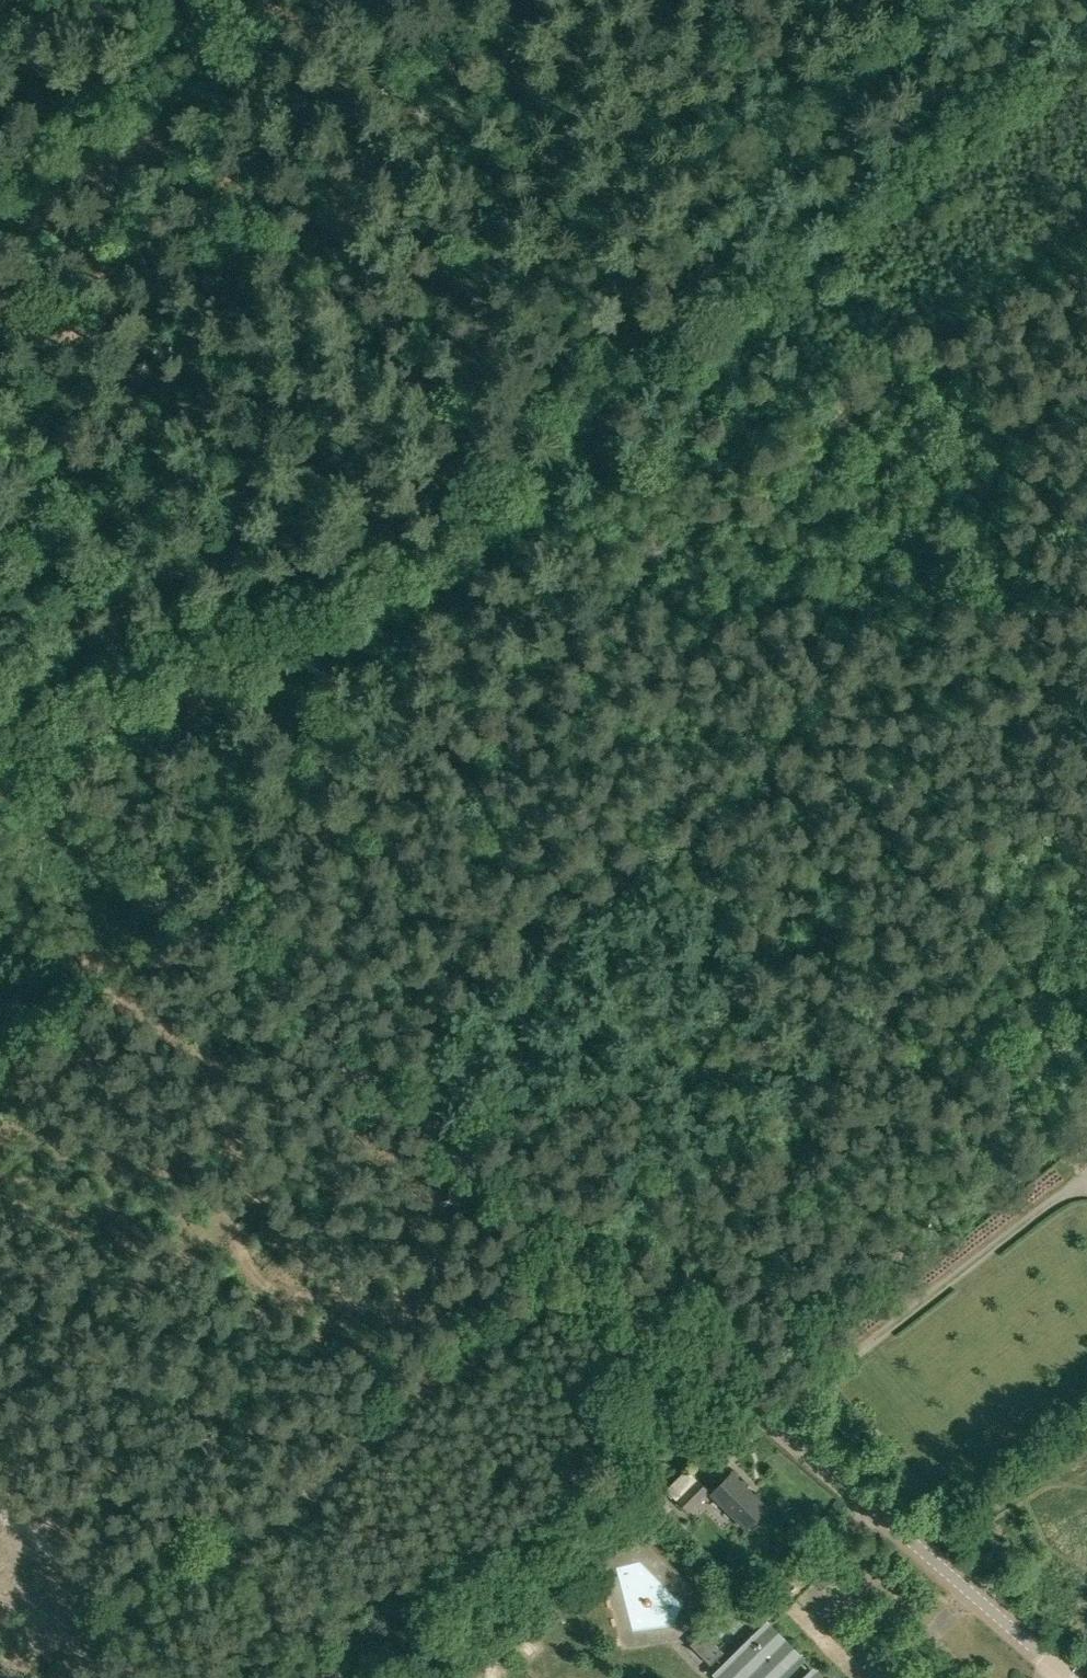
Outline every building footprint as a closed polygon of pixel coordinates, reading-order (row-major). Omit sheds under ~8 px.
[(670,1486),(680,1496),(677,1499),(689,1511),(710,1490),(687,1468),(670,1486)] [(712,1493),(747,1528),(768,1507),(733,1472),(712,1493)] [(725,1677),(779,1677),(799,1659),(767,1626),(719,1672),(725,1677)] [(691,1644),(711,1664),(724,1652),(703,1631),(691,1644)]
